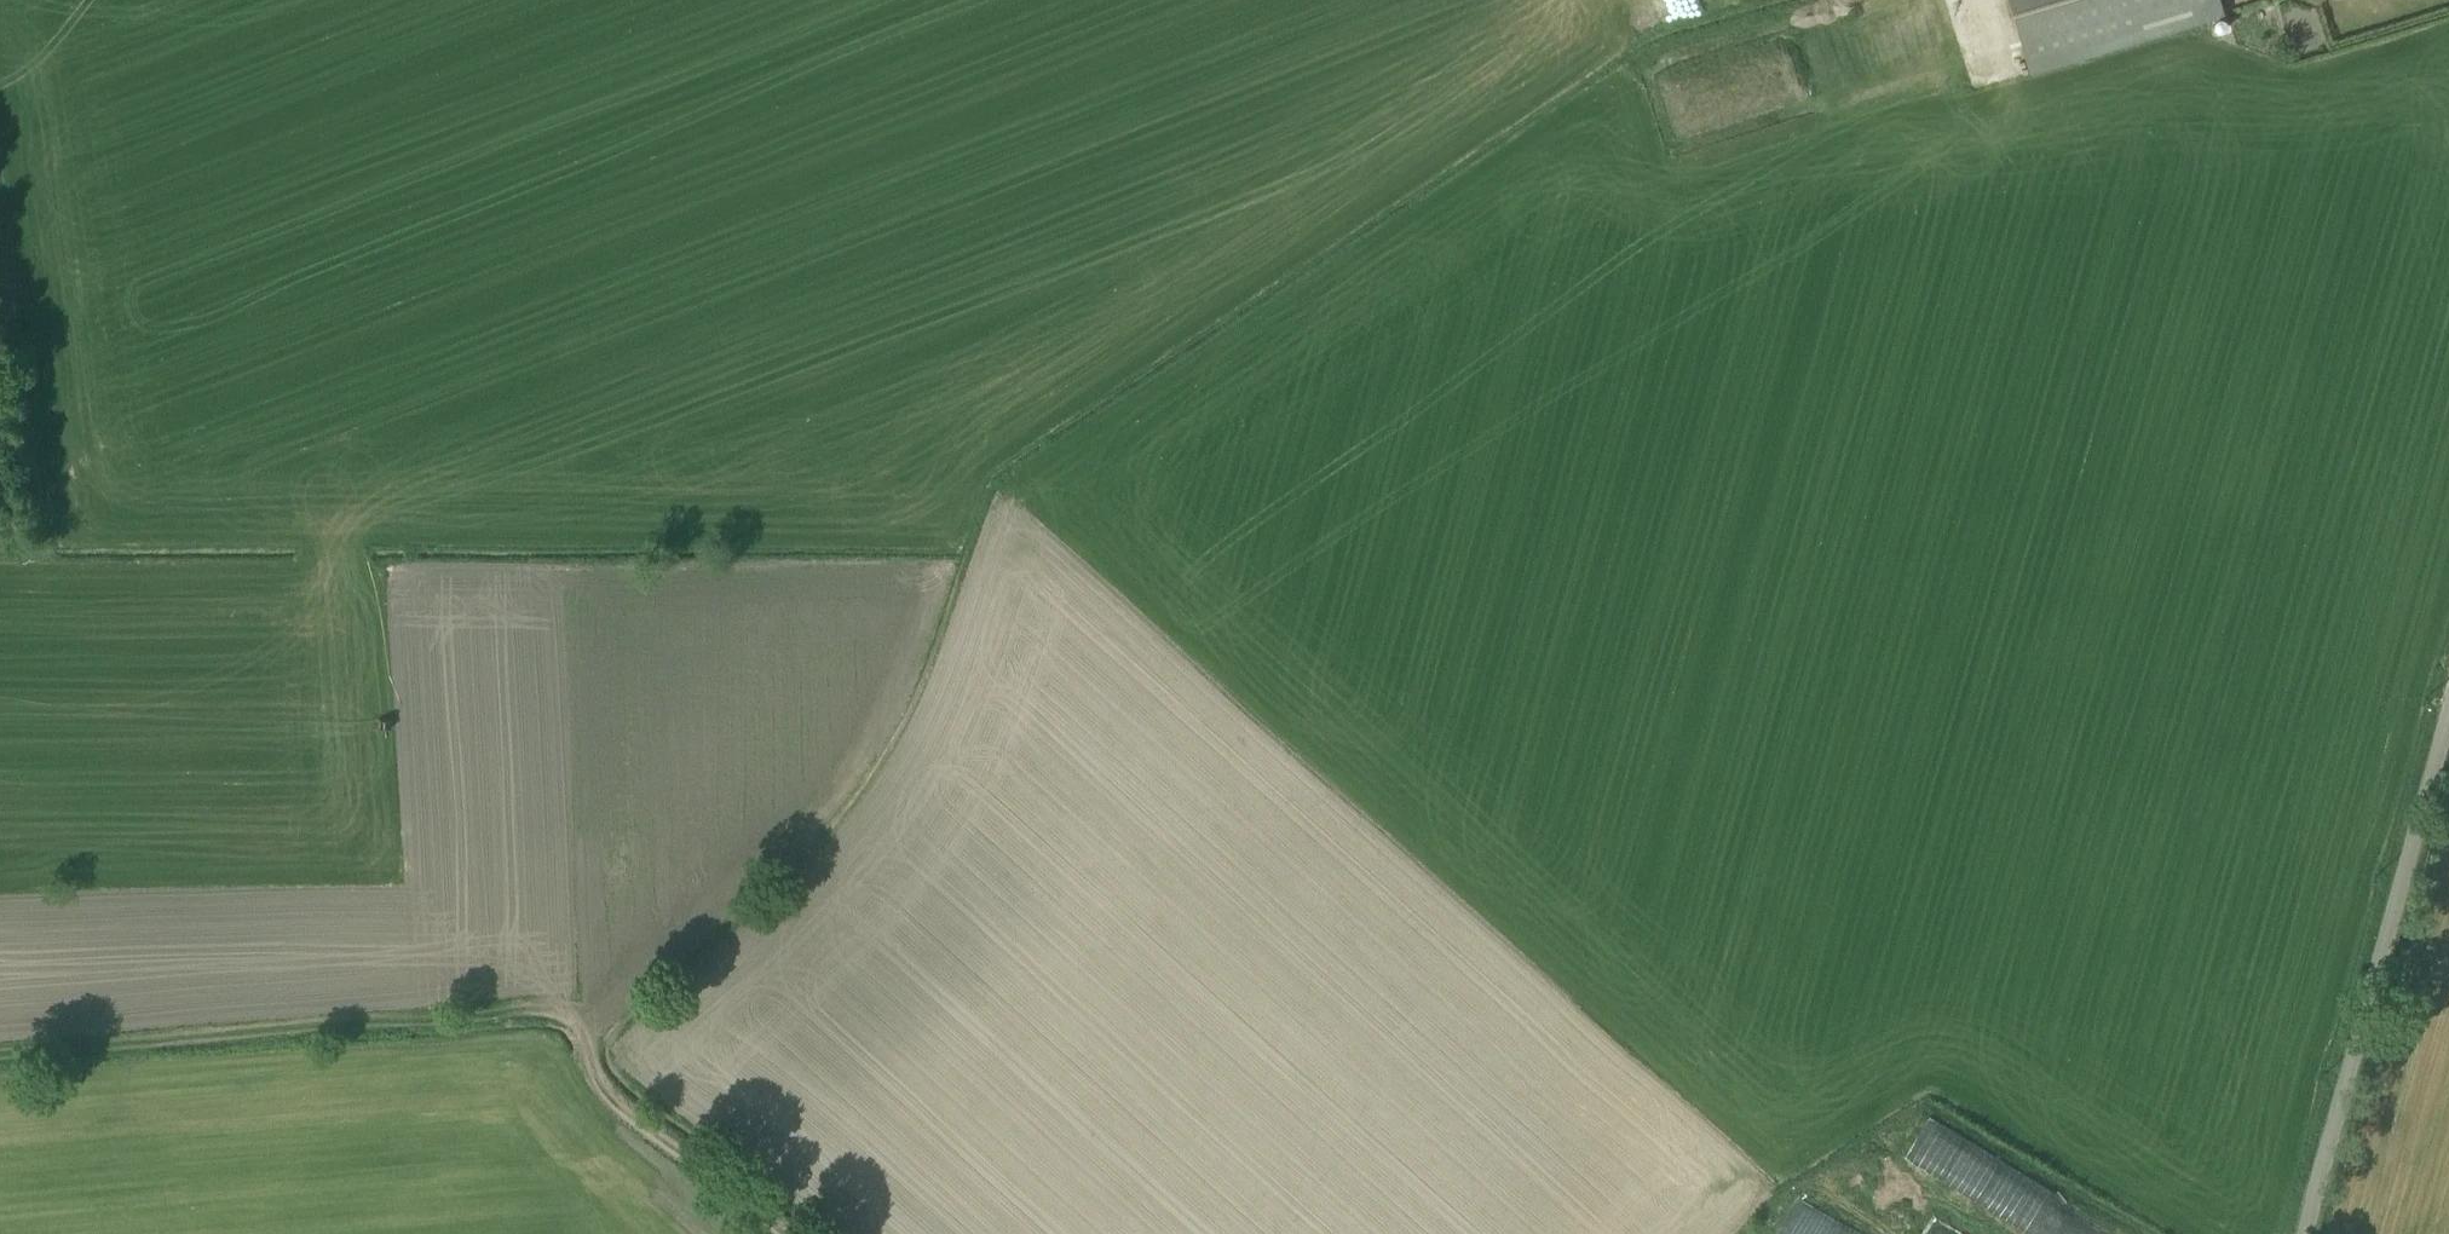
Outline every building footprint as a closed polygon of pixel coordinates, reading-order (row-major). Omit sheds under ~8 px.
[(2031,71),(2227,13),(2223,0),(2009,0),(2031,71)] [(2029,1178),(2018,1197),(2009,1192),(1999,1209),(2039,1233),(2119,1233),(2029,1178)] [(1781,1233),(1869,1233),(1800,1198),(1781,1233)]
